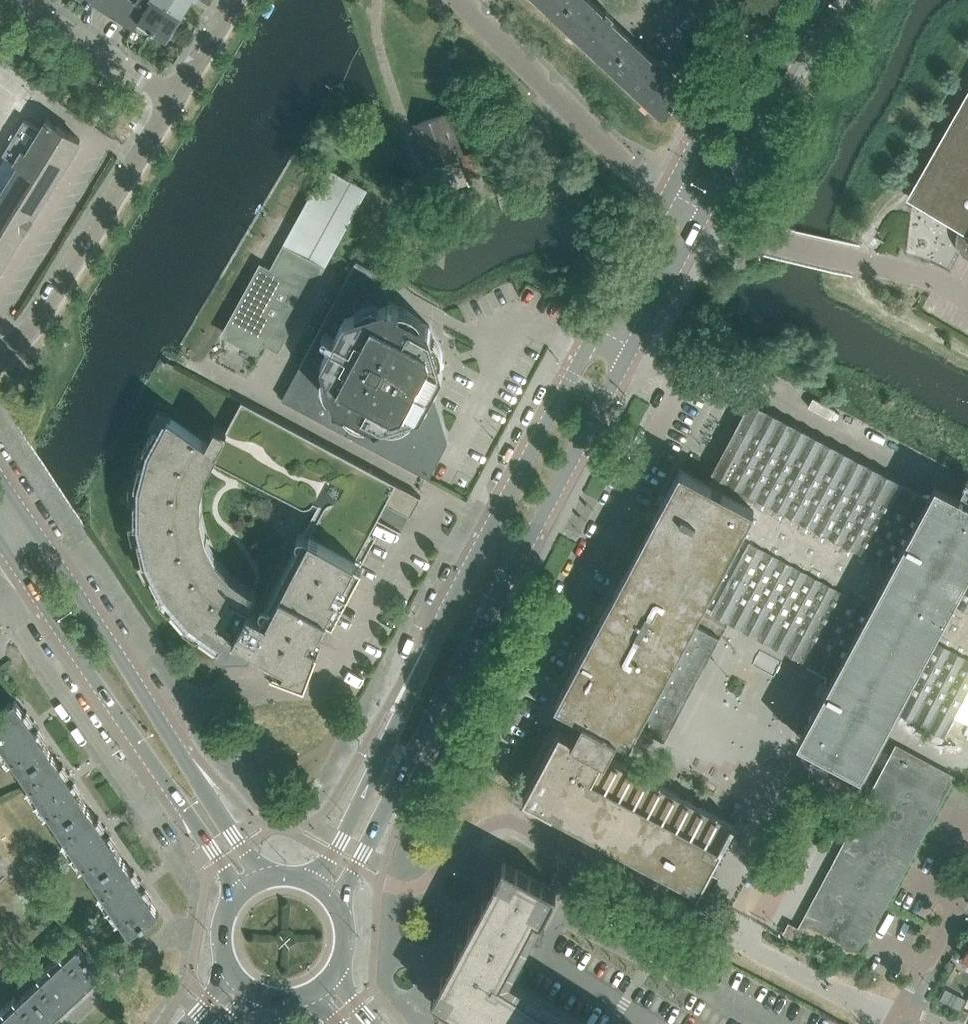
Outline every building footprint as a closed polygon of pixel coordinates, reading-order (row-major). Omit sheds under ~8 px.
[(113,17),(124,0),(110,0),(104,10),(113,17)] [(124,23),(136,4),(130,0),(124,0),(113,17),(124,23)] [(124,23),(134,29),(138,23),(154,33),(155,30),(166,37),(179,16),(153,0),(150,0),(144,9),(136,4),(124,23)] [(179,16),(189,0),(153,0),(179,16)] [(557,17),(573,0),(538,0),(557,17)] [(557,17),(609,66),(633,40),(612,20),(614,18),(606,10),(604,12),(591,0),(573,0),(557,17)] [(633,40),(609,66),(662,116),(687,90),(664,69),(666,67),(658,59),(656,61),(633,40)] [(959,119),(923,182),(922,189),(924,198),(927,204),(933,210),(942,214),(950,217),(949,218),(961,226),(958,231),(957,236),(956,241),(958,248),(961,251),(964,255),(967,257),(967,103),(959,119)] [(458,158),(442,114),(417,123),(431,165),(445,160),(446,163),(458,158)] [(80,140),(47,120),(38,135),(21,124),(6,149),(18,157),(14,163),(19,166),(0,196),(0,270),(80,140)] [(480,147),(460,154),(469,175),(488,169),(480,147)] [(327,168),(282,245),(326,269),(370,192),(327,168)] [(591,178),(587,168),(579,171),(583,181),(591,178)] [(226,333),(256,351),(255,352),(258,353),(263,345),(278,353),(305,305),(326,269),(282,245),(269,270),(264,267),(246,300),(249,302),(245,309),(242,307),(226,333)] [(388,302),(366,292),(377,272),(378,271),(357,260),(282,399),(429,478),(448,442),(432,390),(421,410),(377,424),(336,402),(323,358),(345,317),(387,304),(388,302)] [(399,306),(390,301),(389,302),(388,302),(387,304),(345,317),(323,358),(336,402),(377,424),(421,410),(432,390),(443,370),(430,325),(408,314),(407,316),(397,310),(399,306)] [(134,484),(142,485),(142,499),(135,499),(134,523),(142,522),(145,535),(138,537),(138,538),(143,561),(144,561),(151,558),(157,570),(151,574),(162,595),(168,591),(177,601),(172,606),(187,624),(187,625),(193,619),(204,627),(200,633),(218,646),(216,650),(216,651),(216,652),(215,652),(215,653),(215,654),(215,655),(215,656),(215,657),(216,657),(216,658),(216,659),(217,660),(217,661),(218,661),(218,662),(219,662),(219,663),(220,663),(221,663),(221,664),(222,664),(223,664),(224,664),(226,664),(245,664),(246,664),(247,664),(247,663),(248,663),(249,663),(249,662),(250,662),(250,661),(251,660),(251,659),(251,658),(251,657),(251,656),(251,655),(250,655),(250,654),(249,654),(249,653),(248,653),(253,642),(268,650),(269,650),(281,657),(305,670),(315,652),(377,536),(370,532),(376,521),(377,520),(386,502),(411,516),(421,496),(420,496),(242,400),(226,430),(215,424),(206,441),(171,416),(169,414),(161,428),(155,425),(144,446),(144,447),(151,449),(148,463),(140,461),(134,484)] [(834,671),(829,680),(798,738),(861,773),(897,705),(904,708),(913,713),(933,724),(941,728),(944,730),(943,731),(945,732),(954,715),(967,689),(967,500),(935,483),(927,498),(750,403),(749,405),(719,460),(717,465),(714,471),(715,472),(709,483),(684,470),(680,468),(680,469),(681,470),(648,531),(639,549),(626,573),(557,701),(556,700),(555,702),(585,717),(576,734),(562,727),(559,732),(523,798),(553,814),(553,813),(688,884),(687,886),(699,892),(701,887),(735,824),(723,818),(723,819),(706,810),(672,792),(627,768),(628,767),(604,754),(615,734),(630,742),(630,740),(629,739),(636,726),(653,735),(654,733),(708,633),(709,632),(691,623),(702,602),(714,608),(713,608),(714,609),(715,607),(732,616),(738,620),(760,631),(766,634),(787,646),(794,649),(815,661),(834,671)] [(51,752),(36,730),(40,727),(35,719),(31,722),(15,698),(1,708),(0,706),(0,741),(21,773),(51,752)] [(885,770),(943,801),(954,780),(956,777),(898,746),(885,770)] [(57,826),(87,805),(72,783),(76,780),(70,772),(66,775),(51,752),(21,773),(57,826)] [(93,879),(123,858),(107,835),(112,833),(106,825),(102,828),(87,805),(57,826),(93,879)] [(144,922),(159,912),(144,889),(148,886),(142,878),(137,880),(123,858),(93,879),(129,933),(141,925),(142,926),(146,923),(144,922)] [(476,1023),(574,1023),(501,978),(534,914),(541,918),(556,890),(503,861),(434,990),(435,991),(432,996),(437,999),(476,1023)] [(800,929),(790,923),(787,930),(786,931),(796,937),(800,930),(800,929)] [(101,972),(77,945),(29,989),(54,1016),(101,972)] [(29,989),(0,1017),(0,1023),(46,1023),(54,1016),(29,989)]
